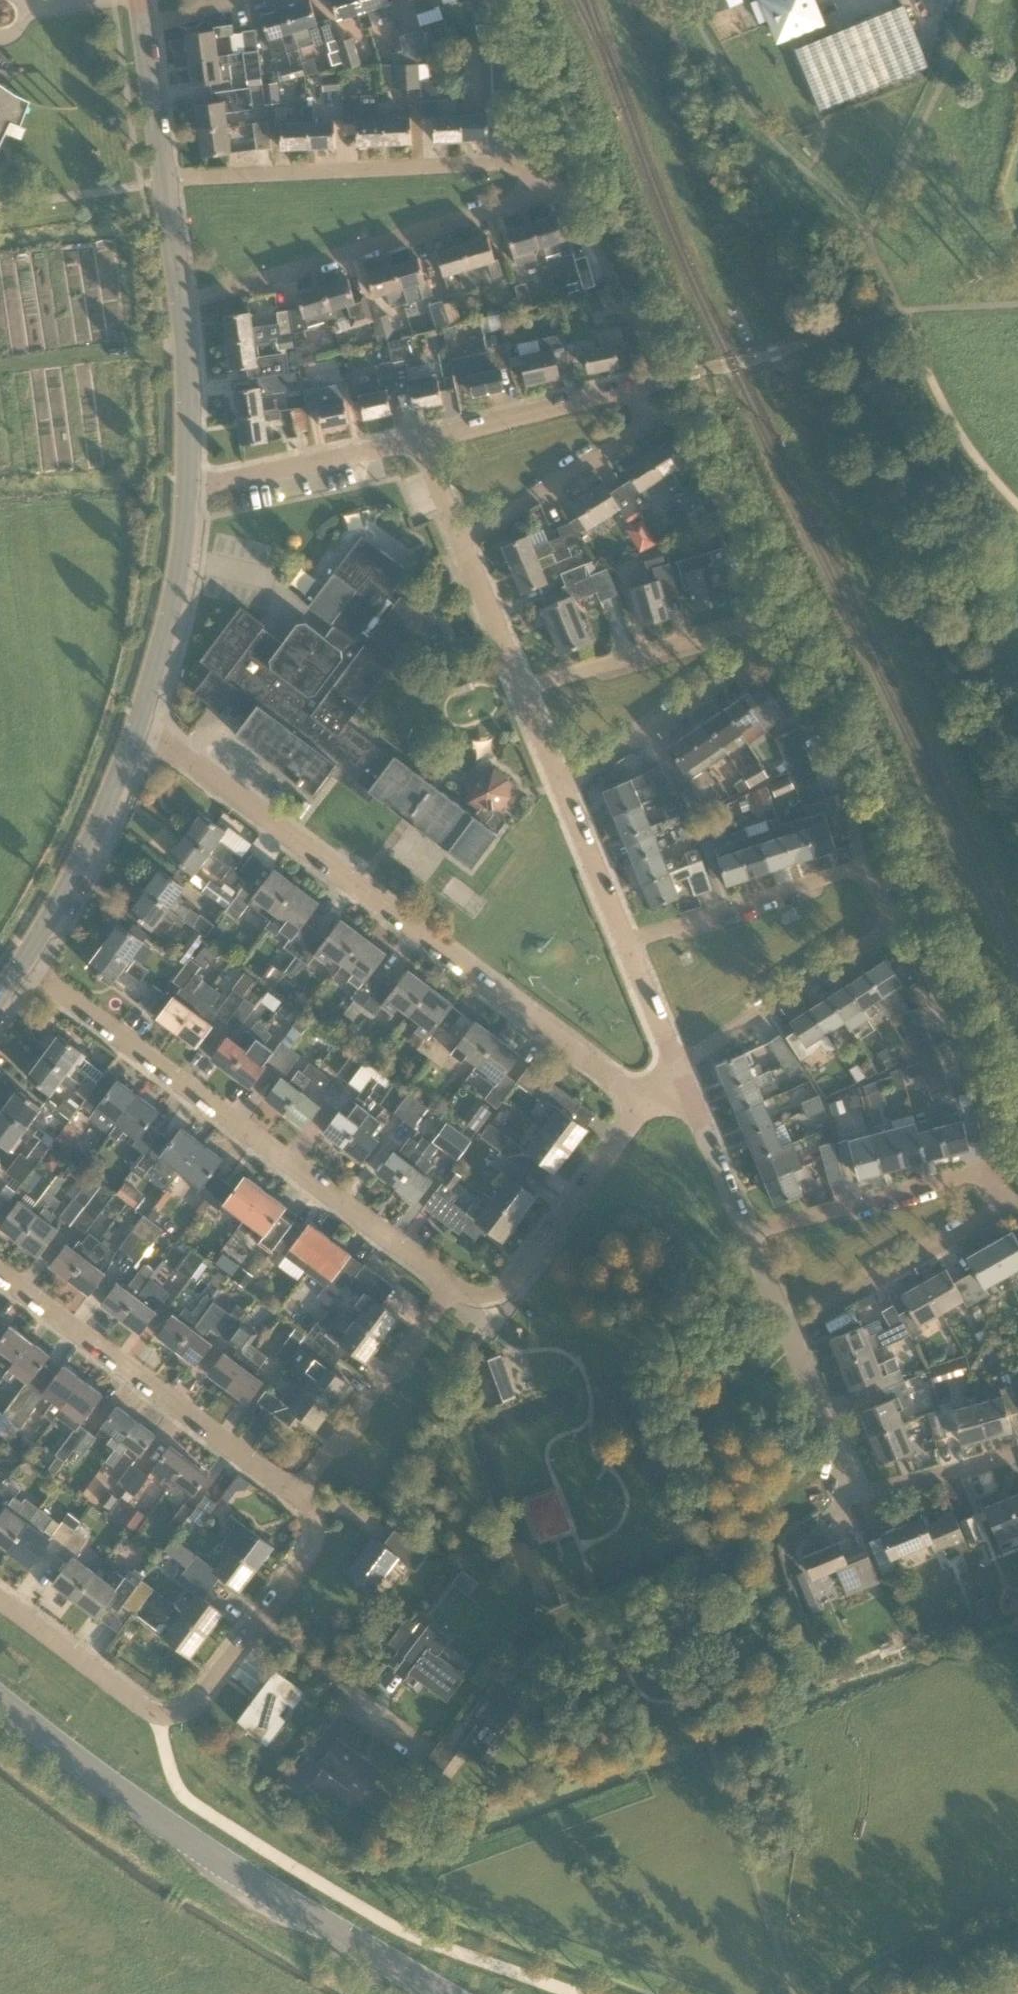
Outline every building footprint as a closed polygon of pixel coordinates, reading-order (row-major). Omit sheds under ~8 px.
[(335,38),(329,17),(317,21),(311,0),(307,0),(286,7),(298,48),(314,43),(314,44),(323,41),(326,41),(335,38)] [(371,21),(368,9),(365,10),(362,0),(333,0),(338,18),(358,12),(363,27),(372,24),(371,21)] [(371,21),(387,16),(388,19),(398,16),(393,0),(390,0),(362,0),(365,10),(368,9),(371,21)] [(417,13),(434,8),(434,5),(443,2),(443,0),(413,0),(417,13)] [(708,13),(740,0),(702,0),(708,13)] [(751,1),(759,23),(767,20),(776,43),(825,24),(815,0),(754,0),(751,1)] [(928,66),(904,5),(795,48),(820,109),(928,66)] [(273,51),(286,47),(291,66),(276,70),(279,82),(304,75),(301,63),(303,63),(298,48),(286,7),(261,15),(273,51)] [(190,59),(218,55),(215,36),(234,34),(232,23),(214,25),(214,29),(186,33),(190,59)] [(490,35),(490,23),(477,24),(478,36),(490,35)] [(240,52),(258,49),(255,29),(242,30),(243,41),(238,42),(240,52)] [(418,56),(430,54),(431,54),(423,29),(411,32),(418,56)] [(418,56),(411,32),(393,37),(397,51),(391,53),(393,60),(417,56),(418,56)] [(352,37),(337,42),(343,63),(346,70),(361,65),(352,37)] [(263,83),(258,49),(240,52),(218,55),(190,59),(193,84),(231,79),(229,64),(245,62),(248,85),(263,83)] [(343,63),(339,49),(329,52),(334,66),(343,63)] [(417,56),(393,60),(394,63),(395,89),(419,88),(418,63),(417,56)] [(502,94),(500,56),(483,56),(484,95),(502,94)] [(340,89),(339,76),(322,78),(323,91),(340,89)] [(429,80),(420,80),(420,88),(421,117),(432,116),(433,140),(461,139),(460,113),(456,113),(456,97),(439,98),(439,86),(434,86),(432,84),(432,82),(432,80),(429,80)] [(280,103),(277,82),(262,83),(264,105),(280,103)] [(1,129),(17,135),(21,125),(22,126),(22,124),(16,122),(26,97),(21,96),(5,87),(0,83),(0,132),(1,129)] [(199,130),(227,126),(225,112),(253,108),(250,86),(212,91),(213,102),(196,104),(199,130)] [(342,98),(343,115),(343,124),(356,123),(356,144),(384,143),(382,117),(379,117),(378,101),(378,93),(361,94),(342,95),(342,98)] [(460,113),(461,139),(488,138),(487,112),(466,112),(466,97),(456,97),(456,113),(460,113)] [(382,117),(384,143),(410,141),(409,115),(389,116),(388,100),(378,101),(379,117),(382,117)] [(307,121),(308,146),(335,145),(333,119),(313,120),(312,104),(302,105),(304,121),(307,121)] [(307,121),(304,121),(286,121),(285,105),(275,106),(276,122),(279,122),(280,148),(308,146),(307,121)] [(272,147),(268,120),(253,122),(257,149),(272,147)] [(227,126),(199,130),(202,156),(231,152),(227,126)] [(544,245),(547,255),(562,250),(563,255),(573,252),(569,236),(566,237),(559,214),(533,222),(540,245),(544,245)] [(540,245),(533,222),(508,230),(515,253),(518,264),(537,258),(539,263),(548,260),(547,255),(544,245),(540,245)] [(489,235),(463,243),(470,267),(474,266),(489,262),(493,276),(504,273),(499,257),(496,258),(489,235)] [(470,267),(463,243),(437,250),(444,274),(458,270),(462,285),(478,281),(474,266),(470,267)] [(595,284),(586,254),(575,258),(583,288),(595,284)] [(419,257),(394,264),(401,287),(404,286),(418,282),(423,297),(433,294),(429,278),(426,279),(419,257)] [(409,301),(404,286),(401,287),(394,264),(367,272),(374,295),(387,291),(392,306),(409,301)] [(334,307),(338,319),(349,315),(352,325),(373,320),(366,296),(355,299),(349,278),(324,285),(331,308),(334,307)] [(580,288),(578,280),(567,284),(569,291),(580,288)] [(533,304),(525,282),(514,286),(521,308),(533,304)] [(331,308),(324,285),(298,293),(305,317),(306,317),(308,325),(327,320),(328,325),(339,322),(338,319),(334,307),(331,308)] [(621,307),(610,286),(598,289),(606,315),(612,313),(621,307)] [(442,299),(429,303),(434,317),(447,313),(444,303),(442,299)] [(461,321),(455,300),(444,303),(447,313),(450,324),(461,321)] [(293,331),(290,309),(277,311),(278,322),(279,322),(281,333),(293,331)] [(255,338),(255,342),(270,340),(270,337),(281,335),(281,333),(279,322),(278,322),(252,326),(250,311),(225,314),(228,342),(255,338)] [(395,337),(388,313),(373,318),(380,342),(395,337)] [(489,340),(508,338),(507,323),(488,324),(489,340)] [(625,342),(621,325),(599,330),(602,345),(585,349),(590,371),(619,364),(615,344),(625,342)] [(308,343),(304,329),(294,331),(298,362),(317,358),(312,342),(308,343)] [(572,364),(565,332),(538,337),(541,350),(520,354),(527,384),(560,376),(558,367),(572,364)] [(279,349),(294,347),(292,335),(277,337),(279,349)] [(257,358),(255,342),(255,338),(228,342),(232,368),(257,365),(257,369),(258,376),(281,373),(287,372),(284,354),(257,358)] [(511,366),(506,342),(487,346),(487,350),(452,357),(457,380),(471,377),(474,395),(504,388),(500,368),(511,366)] [(391,358),(398,388),(402,405),(413,402),(414,407),(442,400),(436,370),(409,376),(405,355),(391,358)] [(398,388),(391,358),(374,361),(377,375),(356,379),(364,417),(392,411),(387,391),(398,388)] [(284,390),(281,373),(258,376),(260,386),(234,390),(238,416),(264,412),(264,409),(261,393),(284,390)] [(320,387),(318,378),(309,380),(311,387),(304,388),(308,408),(318,406),(322,426),(349,421),(341,383),(320,387)] [(308,430),(303,406),(290,409),(295,433),(308,430)] [(264,412),(238,416),(242,444),(268,440),(265,419),(281,417),(280,407),(264,409),(264,412)] [(648,454),(678,501),(686,513),(704,501),(697,490),(688,495),(672,470),(682,463),(668,441),(648,454)] [(633,478),(622,485),(638,510),(649,504),(646,498),(658,492),(668,508),(678,501),(648,454),(626,467),(633,478)] [(638,510),(622,485),(611,492),(604,482),(572,502),(588,526),(619,506),(626,518),(638,510)] [(657,541),(643,518),(626,529),(641,552),(657,541)] [(512,568),(568,546),(568,545),(581,540),(569,522),(557,527),(560,535),(533,547),(528,535),(503,545),(512,568)] [(363,534),(310,604),(335,623),(326,635),(307,621),(296,622),(281,642),(261,628),(264,624),(241,606),(200,660),(212,669),(194,692),(221,713),(228,704),(247,719),(236,734),(314,793),(330,772),(369,802),(375,794),(472,867),(502,826),(500,809),(510,796),(507,778),(493,768),(477,770),(467,784),(469,800),(482,809),(476,817),(395,755),(393,758),(346,723),(427,615),(405,598),(410,591),(400,583),(410,570),(363,534)] [(568,546),(512,568),(521,590),(546,580),(541,567),(572,555),(568,546)] [(708,551),(677,560),(685,589),(691,587),(697,608),(725,600),(720,583),(719,576),(731,573),(733,580),(735,579),(732,569),(725,546),(708,551)] [(665,562),(661,547),(643,552),(648,568),(665,562)] [(561,572),(566,584),(589,575),(589,574),(598,570),(593,559),(585,563),(561,572)] [(676,584),(669,563),(653,567),(655,575),(657,580),(631,587),(642,624),(670,616),(666,599),(662,588),(671,585),(674,584),(676,584)] [(608,567),(589,575),(566,584),(561,586),(566,598),(542,607),(561,653),(590,641),(574,601),(596,591),(600,600),(618,593),(608,567)] [(762,682),(744,694),(760,719),(765,727),(784,715),(762,682)] [(742,732),(760,719),(744,694),(724,708),(741,732),(742,732)] [(706,720),(722,745),(734,737),(740,746),(748,741),(742,732),(741,732),(724,708),(706,720)] [(706,720),(687,733),(709,766),(728,753),(722,745),(706,720)] [(780,749),(802,739),(798,728),(776,738),(780,749)] [(709,766),(687,733),(667,746),(684,771),(689,779),(709,766)] [(780,749),(785,761),(807,751),(802,739),(780,749)] [(807,751),(785,761),(790,772),(812,763),(807,751)] [(744,777),(750,786),(768,775),(758,761),(741,772),(744,777)] [(790,772),(794,784),(817,775),(812,763),(790,772)] [(673,787),(659,764),(648,771),(653,781),(661,795),(673,787)] [(614,814),(641,803),(636,789),(653,781),(648,771),(632,779),(605,790),(614,814)] [(794,788),(788,774),(770,782),(776,795),(794,788)] [(817,775),(794,784),(799,795),(822,786),(817,775)] [(750,786),(744,777),(734,783),(739,792),(749,785),(750,787),(750,786)] [(705,806),(692,786),(680,793),(692,814),(705,806)] [(770,802),(764,786),(752,791),(758,806),(770,802)] [(826,797),(822,786),(799,795),(804,807),(826,797)] [(651,825),(650,825),(641,803),(614,814),(624,837),(651,825)] [(667,818),(685,811),(681,803),(664,811),(667,817),(667,818)] [(822,811),(801,818),(814,856),(835,849),(822,811)] [(186,834),(227,865),(227,864),(230,866),(234,869),(244,857),(220,838),(226,830),(202,813),(186,834)] [(792,863),(814,856),(801,818),(780,825),(777,816),(777,817),(792,863)] [(771,870),(792,863),(777,817),(766,820),(769,828),(758,832),(771,870)] [(633,860),(660,849),(658,844),(655,835),(664,831),(663,830),(660,821),(650,825),(651,825),(624,837),(633,860)] [(737,839),(749,877),(771,870),(758,832),(748,835),(745,827),(735,830),(737,839)] [(227,864),(227,865),(186,834),(170,855),(194,873),(201,863),(222,878),(230,866),(227,864)] [(727,884),(749,877),(737,839),(720,844),(718,837),(701,842),(712,877),(723,873),(727,884)] [(660,849),(633,860),(643,883),(683,866),(688,863),(702,859),(698,847),(684,852),(681,861),(675,859),(671,858),(665,860),(660,849)] [(248,880),(262,862),(261,861),(262,860),(252,852),(237,872),(248,880)] [(711,889),(702,859),(688,863),(683,866),(643,883),(652,906),(679,895),(674,882),(688,876),(694,895),(711,889)] [(186,920),(185,920),(192,925),(200,914),(176,897),(184,886),(160,868),(145,889),(186,920)] [(260,889),(248,880),(230,905),(225,911),(236,920),(241,914),(248,904),(259,912),(270,920),(275,913),(275,912),(295,885),(274,869),(274,871),(260,889)] [(234,896),(210,878),(202,889),(225,907),(234,896)] [(295,955),(314,930),(304,922),(318,902),(295,885),(275,912),(275,913),(287,922),(282,929),(292,937),(285,947),(295,955)] [(186,920),(145,889),(129,910),(153,928),(163,936),(173,920),(181,926),(185,920),(186,920)] [(295,955),(302,960),(308,964),(315,954),(325,961),(334,975),(342,963),(343,963),(363,936),(342,920),(327,939),(314,930),(295,955)] [(148,969),(141,964),(153,948),(120,923),(104,944),(144,974),(148,969)] [(224,929),(217,923),(207,936),(215,942),(224,929)] [(185,962),(205,935),(196,928),(176,955),(185,962)] [(352,997),(363,1006),(382,980),(370,972),(385,952),(363,936),(343,963),(354,972),(348,979),(359,987),(352,997)] [(144,974),(104,944),(88,965),(112,983),(122,968),(139,981),(144,974)] [(204,946),(193,959),(204,967),(214,954),(204,946)] [(203,998),(212,986),(202,979),(195,973),(201,966),(189,957),(185,963),(173,980),(176,982),(181,986),(179,988),(174,995),(157,1017),(177,1032),(193,1010),(203,998)] [(883,996),(894,1013),(909,1008),(896,988),(903,983),(887,958),(867,971),(883,996)] [(272,964),(260,980),(269,988),(282,971),(272,964)] [(398,1004),(410,1014),(430,987),(408,970),(394,990),(382,980),(363,1006),(360,1010),(372,1018),(382,1005),(392,1012),(398,1004)] [(867,971),(848,984),(870,1017),(880,1011),(874,1002),(883,996),(867,971)] [(286,978),(278,988),(288,995),(295,986),(286,978)] [(165,992),(153,983),(138,1002),(150,1011),(165,992)] [(870,1017),(848,984),(829,996),(846,1020),(845,1021),(851,1030),(870,1017)] [(193,1010),(177,1032),(196,1047),(213,1025),(203,1018),(222,994),(212,986),(203,998),(193,1010)] [(452,1003),(430,987),(410,1014),(421,1022),(416,1030),(426,1037),(418,1047),(430,1056),(448,1031),(437,1023),(452,1003)] [(216,1012),(227,1021),(245,997),(234,988),(216,1012)] [(827,1032),(845,1021),(846,1020),(829,996),(811,1008),(827,1032)] [(245,997),(227,1021),(238,1029),(256,1005),(245,997)] [(899,1014),(903,1025),(924,1017),(920,1006),(911,1010),(909,1008),(894,1013),(896,1016),(899,1014)] [(827,1032),(811,1008),(791,1021),(796,1029),(786,1036),(801,1060),(812,1053),(821,1047),(826,1054),(836,1047),(826,1033),(827,1032)] [(312,1019),(302,1012),(293,1025),(302,1032),(312,1019)] [(928,1026),(924,1017),(903,1025),(907,1035),(928,1026)] [(465,1055),(477,1064),(498,1037),(476,1021),(462,1041),(448,1031),(430,1056),(443,1066),(452,1053),(462,1060),(465,1055)] [(230,1072),(264,1028),(256,1022),(249,1032),(246,1030),(237,1043),(227,1036),(211,1058),(230,1072)] [(911,1045),(932,1037),(928,1026),(907,1035),(911,1045)] [(264,1028),(230,1072),(250,1086),(266,1065),(258,1059),(267,1046),(264,1044),(272,1033),(264,1028)] [(58,1033),(43,1054),(91,1090),(97,1083),(78,1069),(77,1065),(86,1054),(58,1033)] [(767,1042),(782,1064),(794,1057),(779,1034),(767,1042)] [(498,1037),(477,1064),(489,1073),(486,1078),(495,1085),(485,1098),(497,1106),(515,1082),(505,1074),(520,1054),(498,1037)] [(936,1047),(932,1037),(911,1045),(915,1055),(936,1047)] [(267,1059),(276,1067),(290,1047),(281,1040),(267,1059)] [(290,1047),(276,1067),(286,1074),(300,1055),(290,1047)] [(940,1056),(936,1047),(915,1055),(918,1062),(918,1064),(940,1056)] [(349,1083),(364,1063),(366,1060),(354,1051),(337,1074),(349,1083)] [(763,1072),(763,1071),(760,1063),(750,1067),(744,1052),(717,1063),(727,1087),(763,1072)] [(91,1090),(43,1054),(27,1075),(51,1093),(61,1080),(75,1091),(85,1098),(91,1090)] [(898,1062),(894,1054),(883,1061),(887,1068),(898,1062)] [(922,1073),(922,1074),(943,1066),(940,1056),(918,1064),(922,1073)] [(801,1067),(794,1057),(782,1064),(789,1075),(801,1067)] [(366,1060),(364,1063),(349,1083),(360,1092),(378,1069),(366,1060)] [(310,1079),(318,1068),(311,1062),(302,1073),(299,1070),(290,1082),(282,1076),(265,1098),(284,1112),(301,1091),(310,1079)] [(877,1070),(872,1064),(862,1071),(867,1077),(877,1070)] [(540,1100),(542,1097),(553,1083),(530,1065),(517,1082),(540,1100)] [(926,1084),(947,1076),(943,1066),(922,1074),(926,1084)] [(326,1074),(318,1068),(310,1079),(318,1085),(326,1074)] [(727,1087),(736,1110),(763,1099),(758,1086),(774,1079),(769,1068),(763,1071),(763,1072),(727,1087)] [(893,1083),(891,1075),(879,1079),(884,1094),(894,1091),(892,1083),(893,1083)] [(951,1085),(947,1076),(926,1084),(930,1094),(951,1085)] [(109,1131),(117,1121),(138,1093),(117,1078),(109,1089),(108,1090),(97,1083),(91,1090),(85,1098),(81,1104),(91,1112),(89,1116),(109,1131)] [(881,1088),(877,1079),(863,1085),(867,1094),(881,1088)] [(579,1103),(553,1083),(542,1097),(553,1105),(546,1115),(550,1118),(542,1128),(571,1150),(587,1129),(576,1120),(580,1114),(574,1110),(579,1103)] [(951,1085),(930,1094),(934,1106),(950,1100),(949,1097),(955,1095),(951,1085)] [(1,1109),(34,1134),(39,1126),(31,1120),(41,1106),(17,1088),(1,1109)] [(301,1091),(284,1112),(303,1127),(320,1105),(301,1091)] [(394,1112),(404,1120),(419,1100),(409,1092),(394,1112)] [(138,1093),(117,1121),(109,1132),(117,1138),(125,1128),(138,1137),(133,1143),(144,1152),(160,1130),(149,1122),(158,1109),(138,1093)] [(801,1102),(804,1109),(823,1102),(820,1094),(801,1102)] [(324,1132),(343,1145),(376,1101),(369,1096),(365,1101),(357,1095),(344,1113),(340,1110),(324,1132)] [(57,1107),(69,1117),(77,1106),(65,1097),(57,1107)] [(846,1111),(841,1098),(829,1103),(833,1115),(846,1111)] [(736,1110),(746,1133),(773,1122),(772,1122),(763,1099),(736,1110)] [(430,1108),(419,1100),(404,1120),(414,1128),(430,1108)] [(953,1107),(950,1100),(934,1106),(937,1113),(953,1107)] [(376,1101),(343,1145),(363,1160),(379,1139),(376,1136),(388,1119),(380,1113),(384,1107),(376,1101)] [(823,1102),(804,1109),(808,1118),(826,1110),(823,1102)] [(483,1104),(468,1124),(477,1131),(492,1111),(483,1104)] [(34,1134),(1,1109),(0,1110),(0,1140),(13,1151),(22,1139),(28,1142),(34,1134)] [(945,1124),(939,1126),(946,1154),(970,1148),(962,1120),(959,1110),(943,1114),(945,1124)] [(928,1118),(915,1122),(925,1160),(946,1154),(939,1126),(931,1128),(928,1118)] [(755,1157),(782,1146),(774,1127),(780,1124),(778,1119),(772,1122),(773,1122),(746,1133),(755,1157)] [(448,1122),(433,1142),(457,1160),(472,1140),(448,1122)] [(925,1160),(915,1122),(893,1127),(903,1165),(925,1160)] [(171,1138),(160,1130),(144,1152),(146,1153),(155,1160),(156,1160),(156,1166),(173,1179),(180,1169),(201,1141),(181,1126),(171,1138)] [(881,1171),(903,1165),(893,1127),(871,1133),(881,1171)] [(554,1172),(571,1150),(542,1128),(533,1141),(529,1138),(522,1147),(511,1139),(501,1152),(525,1171),(535,1157),(554,1172)] [(859,1177),(881,1171),(871,1133),(871,1132),(837,1141),(843,1165),(855,1162),(859,1177)] [(397,1186),(430,1142),(422,1136),(418,1142),(410,1136),(397,1153),(394,1150),(378,1172),(397,1186)] [(201,1141),(180,1169),(201,1185),(197,1191),(208,1200),(224,1178),(213,1170),(223,1157),(201,1141)] [(782,1146),(755,1157),(765,1180),(802,1165),(793,1141),(782,1146)] [(822,1157),(836,1153),(833,1141),(819,1145),(822,1157)] [(430,1142),(397,1186),(416,1201),(432,1179),(426,1174),(434,1164),(429,1160),(430,1158),(438,1148),(430,1142)] [(88,1155),(78,1147),(69,1158),(79,1166),(88,1155)] [(13,1161),(29,1173),(36,1164),(20,1151),(13,1161)] [(516,1183),(525,1171),(501,1152),(492,1164),(502,1173),(495,1183),(501,1188),(493,1199),(519,1219),(535,1198),(516,1183)] [(146,1153),(135,1167),(145,1174),(155,1160),(146,1153)] [(836,1153),(822,1157),(829,1183),(843,1179),(836,1153)] [(29,1173),(13,1161),(7,1169),(23,1181),(29,1173)] [(802,1165),(765,1180),(774,1204),(801,1193),(796,1180),(806,1175),(802,1165)] [(19,1240),(54,1194),(53,1193),(65,1178),(58,1173),(46,1188),(37,1200),(25,1191),(0,1225),(0,1226),(19,1240)] [(224,1202),(245,1217),(245,1218),(266,1190),(245,1174),(235,1187),(224,1178),(208,1200),(220,1208),(224,1202)] [(84,1206),(102,1183),(91,1175),(78,1193),(74,1198),(84,1206)] [(127,1193),(147,1208),(157,1193),(137,1179),(127,1193)] [(114,1193),(102,1183),(84,1206),(85,1206),(83,1209),(95,1218),(114,1193)] [(441,1183),(423,1206),(452,1228),(456,1223),(462,1228),(474,1237),(483,1225),(485,1227),(503,1241),(519,1219),(493,1199),(485,1210),(474,1202),(466,1213),(452,1202),(459,1195),(450,1188),(441,1183)] [(274,1246),(292,1223),(280,1214),(286,1205),(266,1190),(245,1218),(245,1217),(238,1226),(246,1232),(253,1223),(266,1233),(259,1243),(270,1251),(274,1246)] [(8,1201),(0,1194),(0,1212),(8,1201)] [(54,1194),(19,1240),(38,1255),(59,1228),(50,1221),(55,1214),(52,1212),(61,1200),(54,1194)] [(153,1221),(160,1212),(154,1208),(147,1217),(153,1221)] [(129,1253),(153,1221),(143,1214),(118,1246),(129,1253)] [(153,1221),(129,1253),(138,1260),(162,1228),(153,1221)] [(288,1256),(306,1270),(331,1237),(309,1221),(302,1230),(292,1223),(274,1246),(288,1256)] [(1007,1273),(1017,1267),(1017,1240),(1012,1230),(990,1242),(1007,1273)] [(68,1278),(99,1239),(89,1231),(81,1242),(79,1240),(72,1248),(65,1243),(49,1264),(68,1278)] [(331,1237),(306,1270),(325,1285),(317,1295),(329,1304),(332,1300),(342,1286),(347,1279),(355,1269),(344,1261),(350,1252),(331,1237)] [(99,1239),(68,1278),(88,1293),(104,1271),(95,1264),(109,1246),(99,1239)] [(964,1275),(978,1299),(991,1292),(986,1285),(1007,1273),(990,1242),(967,1255),(975,1269),(964,1275)] [(209,1262),(204,1258),(191,1249),(176,1268),(189,1278),(193,1273),(198,1277),(209,1262)] [(145,1262),(140,1269),(132,1280),(125,1288),(116,1281),(101,1302),(121,1317),(151,1278),(149,1276),(154,1269),(145,1262)] [(350,1279),(346,1284),(362,1296),(360,1298),(357,1302),(364,1306),(356,1318),(384,1338),(396,1322),(399,1317),(396,1315),(380,1303),(386,1296),(394,1285),(364,1262),(356,1272),(350,1279)] [(253,1274),(243,1267),(234,1279),(245,1287),(253,1274)] [(945,1268),(923,1280),(941,1310),(964,1297),(968,1305),(978,1299),(964,1275),(953,1281),(945,1268)] [(170,1292),(151,1278),(121,1317),(140,1332),(155,1310),(170,1292)] [(919,1322),(941,1310),(923,1280),(901,1293),(909,1306),(898,1313),(909,1332),(911,1337),(924,1330),(919,1322)] [(176,1349),(213,1300),(205,1293),(198,1303),(191,1312),(185,1307),(177,1317),(172,1314),(157,1335),(176,1349)] [(211,1328),(224,1338),(239,1318),(213,1300),(176,1349),(195,1363),(211,1342),(204,1337),(211,1328)] [(872,1349),(872,1350),(898,1339),(909,1332),(898,1313),(892,1303),(881,1310),(890,1326),(866,1336),(860,1320),(847,1325),(849,1329),(829,1338),(840,1363),(872,1349)] [(986,1314),(979,1303),(971,1308),(978,1319),(986,1314)] [(257,1332),(239,1318),(224,1338),(238,1348),(231,1357),(224,1352),(208,1373),(227,1387),(257,1347),(250,1342),(257,1332)] [(367,1361),(384,1338),(356,1318),(346,1331),(338,1325),(332,1333),(317,1321),(308,1333),(314,1338),(339,1357),(348,1346),(367,1361)] [(29,1340),(10,1325),(0,1338),(0,1348),(7,1354),(2,1361),(9,1367),(29,1340)] [(306,1334),(296,1326),(290,1334),(300,1342),(306,1334)] [(314,1373),(306,1384),(334,1405),(350,1383),(331,1369),(339,1357),(314,1338),(308,1333),(299,1345),(316,1358),(308,1368),(314,1373)] [(300,1343),(289,1335),(276,1354),(286,1362),(300,1343)] [(33,1372),(44,1359),(48,1354),(29,1340),(9,1367),(3,1374),(11,1380),(17,1373),(27,1380),(33,1372)] [(257,1347),(227,1387),(246,1401),(262,1380),(258,1377),(264,1369),(259,1366),(267,1355),(257,1347)] [(876,1390),(903,1379),(899,1368),(888,1372),(883,1360),(877,1363),(872,1350),(872,1349),(840,1363),(850,1388),(872,1379),(876,1390)] [(487,1392),(510,1384),(499,1355),(476,1363),(487,1392)] [(967,1372),(964,1358),(931,1367),(935,1381),(967,1372)] [(47,1388),(44,1393),(53,1400),(47,1407),(43,1413),(53,1420),(57,1414),(62,1407),(67,1401),(83,1379),(64,1364),(57,1374),(52,1381),(50,1384),(49,1385),(49,1386),(48,1386),(47,1388)] [(1009,1374),(1011,1383),(1013,1383),(1017,1402),(1017,1371),(1009,1374)] [(62,1407),(57,1414),(74,1427),(78,1422),(79,1423),(81,1420),(81,1421),(87,1414),(102,1394),(83,1379),(67,1401),(62,1407)] [(913,1402),(903,1379),(876,1390),(881,1401),(859,1410),(870,1435),(902,1422),(897,1410),(903,1408),(902,1407),(913,1402)] [(10,1420),(34,1389),(25,1382),(11,1401),(2,1413),(10,1420)] [(988,1435),(1012,1429),(1008,1413),(1017,1410),(1017,1402),(1013,1383),(1011,1383),(1000,1386),(1002,1394),(978,1401),(988,1435)] [(334,1405),(306,1384),(298,1395),(289,1388),(281,1398),(267,1388),(258,1400),(289,1424),(298,1413),(317,1427),(334,1405)] [(28,1414),(42,1395),(34,1389),(10,1420),(11,1420),(0,1434),(9,1440),(28,1414)] [(938,1403),(940,1408),(946,1430),(959,1426),(963,1442),(988,1435),(978,1401),(976,1394),(966,1397),(968,1404),(953,1408),(951,1400),(938,1403)] [(115,1448),(137,1419),(117,1405),(102,1425),(113,1434),(107,1442),(114,1448),(115,1448)] [(948,1437),(946,1430),(940,1408),(927,1411),(935,1441),(948,1437)] [(115,1448),(114,1448),(105,1460),(113,1466),(129,1446),(140,1454),(155,1434),(137,1419),(115,1448)] [(73,1448),(87,1429),(79,1423),(78,1422),(74,1427),(55,1453),(63,1460),(67,1456),(72,1448),(73,1448)] [(915,1453),(902,1422),(870,1435),(880,1461),(901,1452),(903,1456),(915,1453)] [(72,1448),(67,1456),(74,1461),(79,1454),(81,1455),(96,1436),(87,1429),(73,1448),(72,1448)] [(168,1488),(190,1459),(170,1444),(154,1465),(166,1474),(160,1482),(168,1488)] [(190,1459),(168,1488),(175,1493),(181,1485),(192,1493),(208,1473),(190,1459)] [(117,1482),(126,1489),(140,1469),(131,1462),(117,1482)] [(140,1469),(126,1489),(120,1497),(128,1503),(149,1476),(140,1469)] [(243,1472),(228,1496),(240,1503),(255,1480),(243,1472)] [(7,1549),(28,1521),(39,1507),(26,1497),(22,1501),(15,1496),(20,1489),(7,1480),(0,1489),(0,1512),(1,1513),(0,1513),(0,1544),(7,1549)] [(118,1497),(106,1489),(98,1500),(110,1508),(118,1497)] [(568,1527),(554,1490),(526,1500),(540,1538),(568,1527)] [(984,1506),(998,1541),(1017,1532),(1017,1492),(984,1506)] [(193,1509),(188,1516),(200,1525),(217,1503),(205,1494),(193,1509)] [(130,1502),(119,1518),(133,1527),(144,1512),(130,1502)] [(179,1528),(188,1516),(193,1509),(184,1502),(170,1521),(179,1528)] [(53,1517),(39,1507),(28,1521),(7,1549),(29,1566),(45,1546),(56,1554),(74,1530),(80,1523),(82,1519),(71,1511),(64,1520),(63,1521),(61,1524),(60,1523),(52,1534),(44,1529),(53,1517)] [(968,1548),(952,1507),(939,1513),(941,1519),(926,1525),(922,1516),(881,1533),(892,1558),(931,1541),(935,1550),(946,1545),(951,1556),(968,1548)] [(230,1547),(257,1567),(273,1545),(246,1524),(230,1513),(224,1522),(232,1528),(222,1541),(230,1547)] [(971,1516),(961,1520),(964,1528),(975,1523),(972,1516),(971,1516)] [(80,1523),(74,1530),(56,1554),(67,1563),(52,1583),(74,1599),(94,1572),(74,1557),(92,1532),(80,1523)] [(425,1554),(393,1530),(383,1544),(373,1537),(345,1574),(371,1593),(397,1557),(413,1569),(425,1554)] [(843,1557),(837,1541),(804,1554),(813,1576),(837,1567),(848,1594),(877,1582),(864,1549),(843,1557)] [(195,1554),(186,1566),(212,1585),(221,1573),(241,1588),(257,1567),(230,1547),(214,1568),(195,1554)] [(212,1585),(186,1566),(177,1578),(196,1592),(180,1613),(207,1634),(223,1612),(203,1597),(212,1585)] [(115,1615),(123,1604),(141,1580),(130,1571),(125,1577),(114,1569),(105,1581),(94,1572),(74,1599),(96,1616),(103,1606),(115,1615)] [(803,1570),(790,1576),(800,1599),(813,1594),(803,1570)] [(141,1580),(123,1604),(135,1613),(153,1589),(141,1580)] [(992,1613),(984,1596),(971,1602),(980,1619),(992,1613)] [(207,1634),(180,1613),(170,1627),(166,1623),(160,1631),(165,1634),(164,1636),(191,1656),(207,1634)] [(416,1625),(406,1618),(387,1643),(398,1650),(416,1625)] [(448,1638),(430,1624),(406,1656),(405,1656),(394,1671),(405,1678),(408,1673),(417,1680),(419,1678),(445,1698),(452,1690),(454,1691),(458,1686),(457,1684),(463,1677),(435,1656),(448,1638)] [(258,1696),(237,1724),(260,1741),(267,1746),(287,1719),(280,1714),(289,1703),(295,1707),(305,1692),(275,1670),(256,1695),(258,1696)] [(520,1703),(493,1683),(467,1717),(477,1724),(459,1747),(477,1761),(520,1703)] [(336,1737),(320,1726),(301,1750),(307,1754),(295,1771),(310,1783),(322,1767),(361,1796),(380,1771),(336,1737)] [(456,1751),(442,1740),(421,1770),(435,1780),(456,1751)] [(302,1801),(313,1788),(296,1774),(285,1786),(302,1801)]
